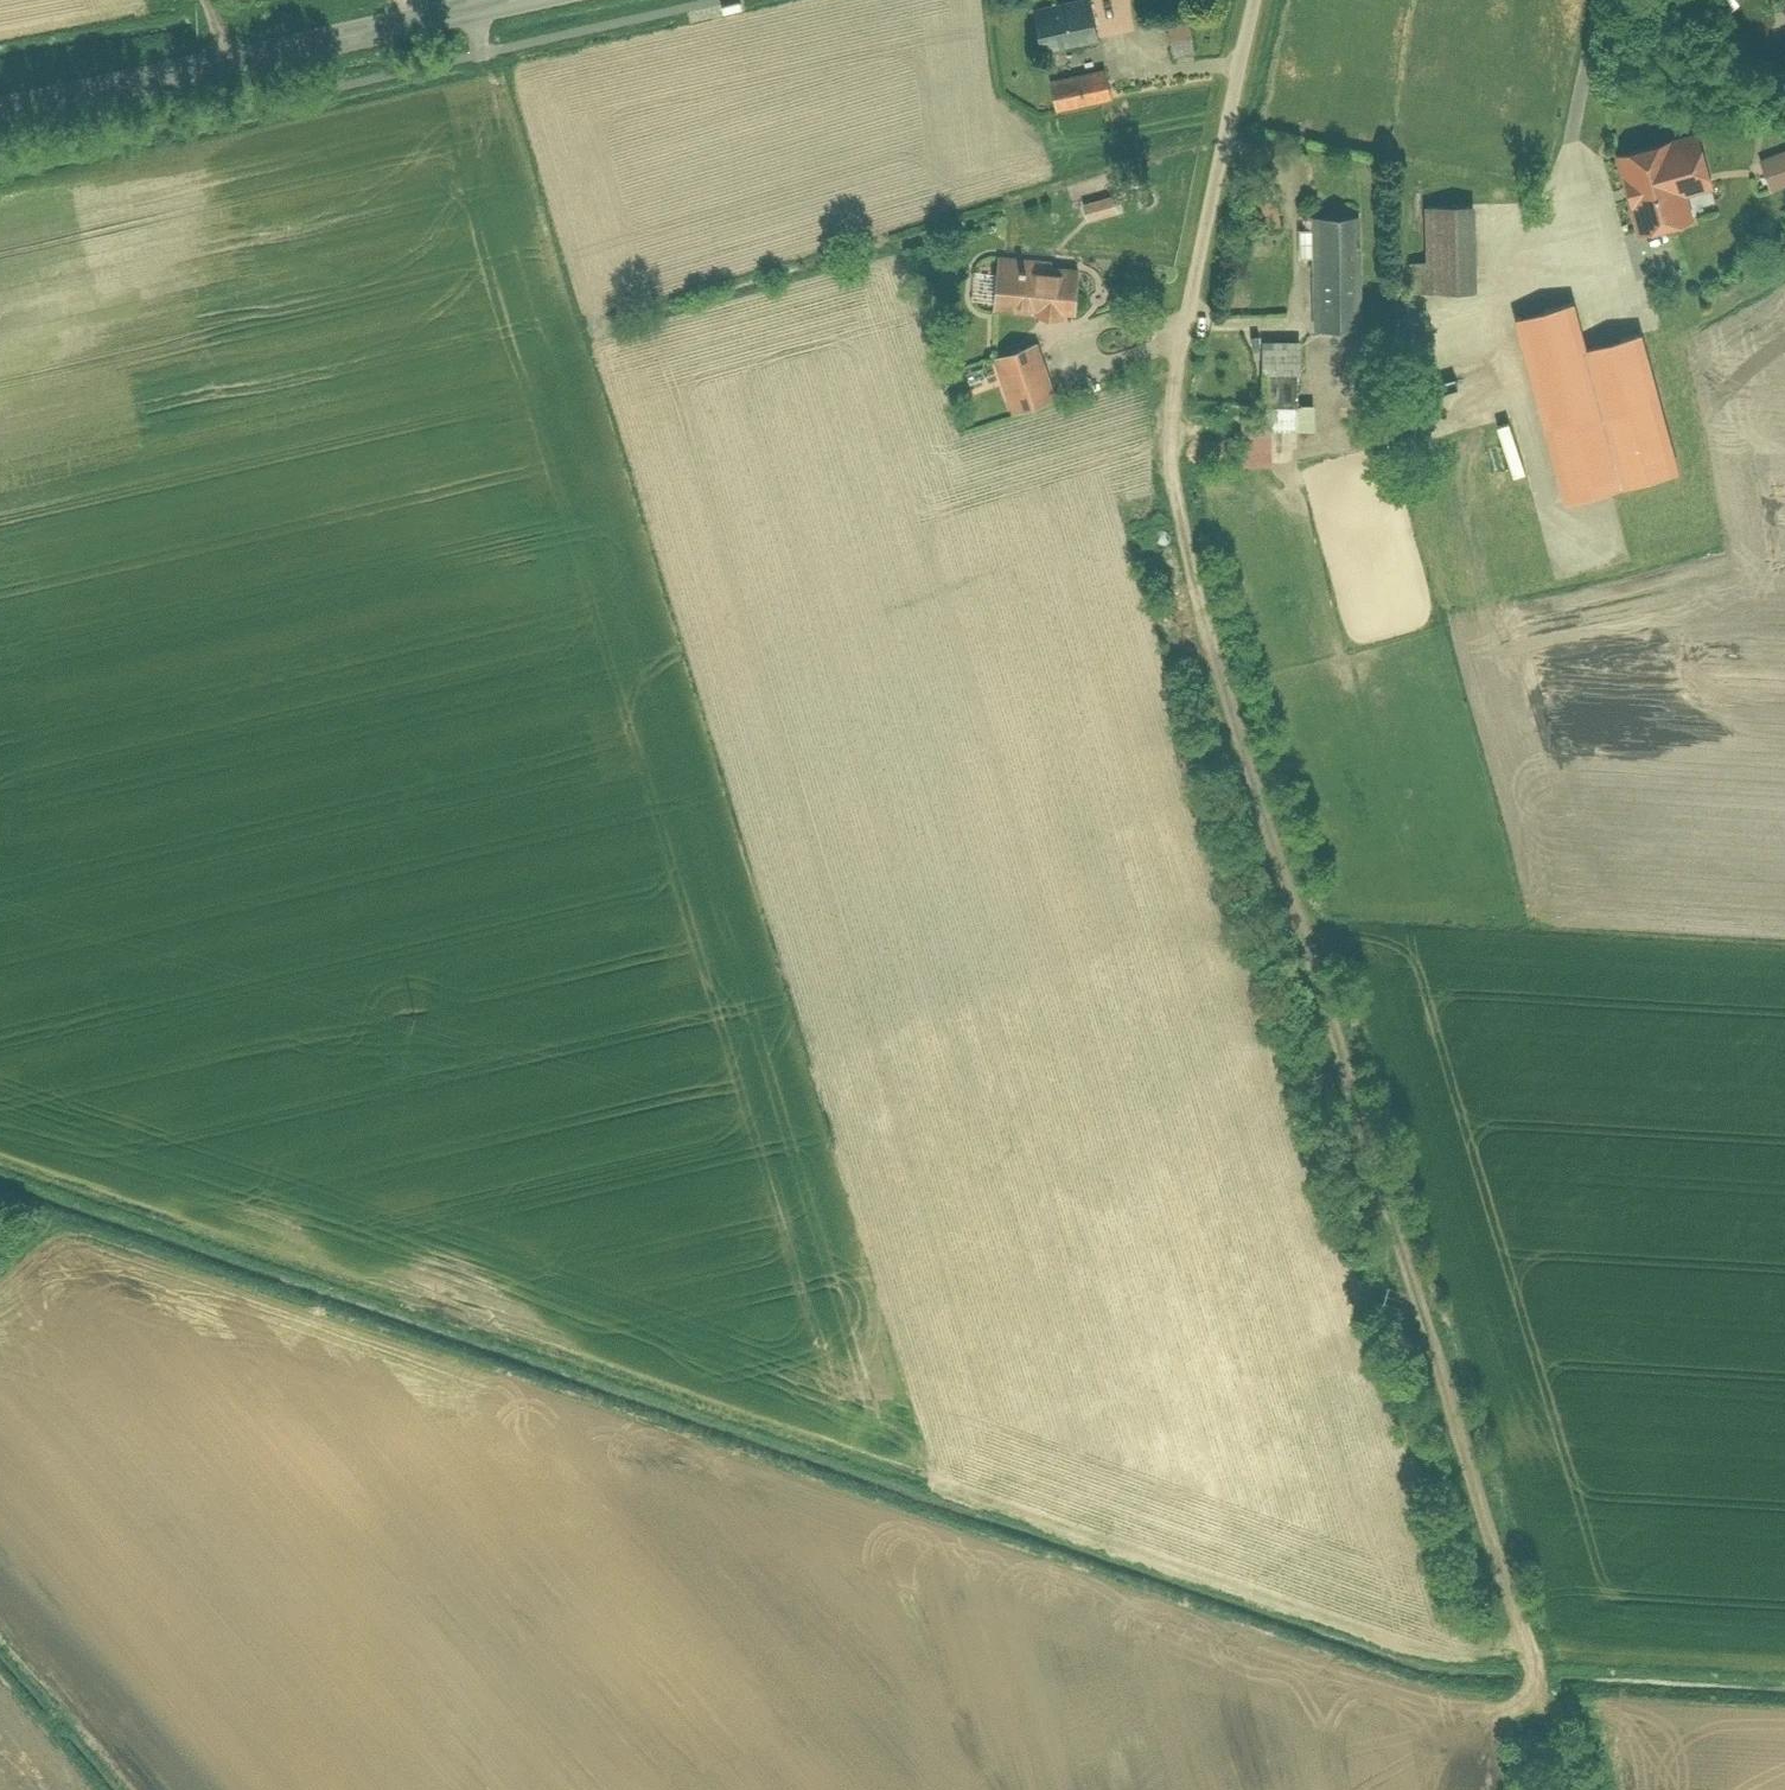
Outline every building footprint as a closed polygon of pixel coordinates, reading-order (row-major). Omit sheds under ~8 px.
[(1035,53),(1091,44),(1084,0),(1072,0),(1028,7),(1035,53)] [(1769,16),(1784,40),(1784,6),(1769,16)] [(1042,79),(1048,111),(1106,101),(1101,69),(1042,79)] [(1688,134),(1610,157),(1633,237),(1676,225),(1668,197),(1703,187),(1688,134)] [(1079,206),(1083,223),(1115,215),(1111,199),(1079,206)] [(1420,210),(1420,294),(1470,294),(1470,210),(1420,210)] [(1305,220),(1311,332),(1356,330),(1350,218),(1305,220)] [(993,264),(990,310),(1070,315),(1074,270),(993,264)] [(1496,323),(1519,390),(1555,377),(1531,310),(1496,323)] [(1571,348),(1607,488),(1668,472),(1632,332),(1571,348)] [(1028,346),(990,359),(1008,413),(1047,399),(1028,346)] [(1257,377),(1256,432),(1294,433),(1296,377),(1257,377)]
